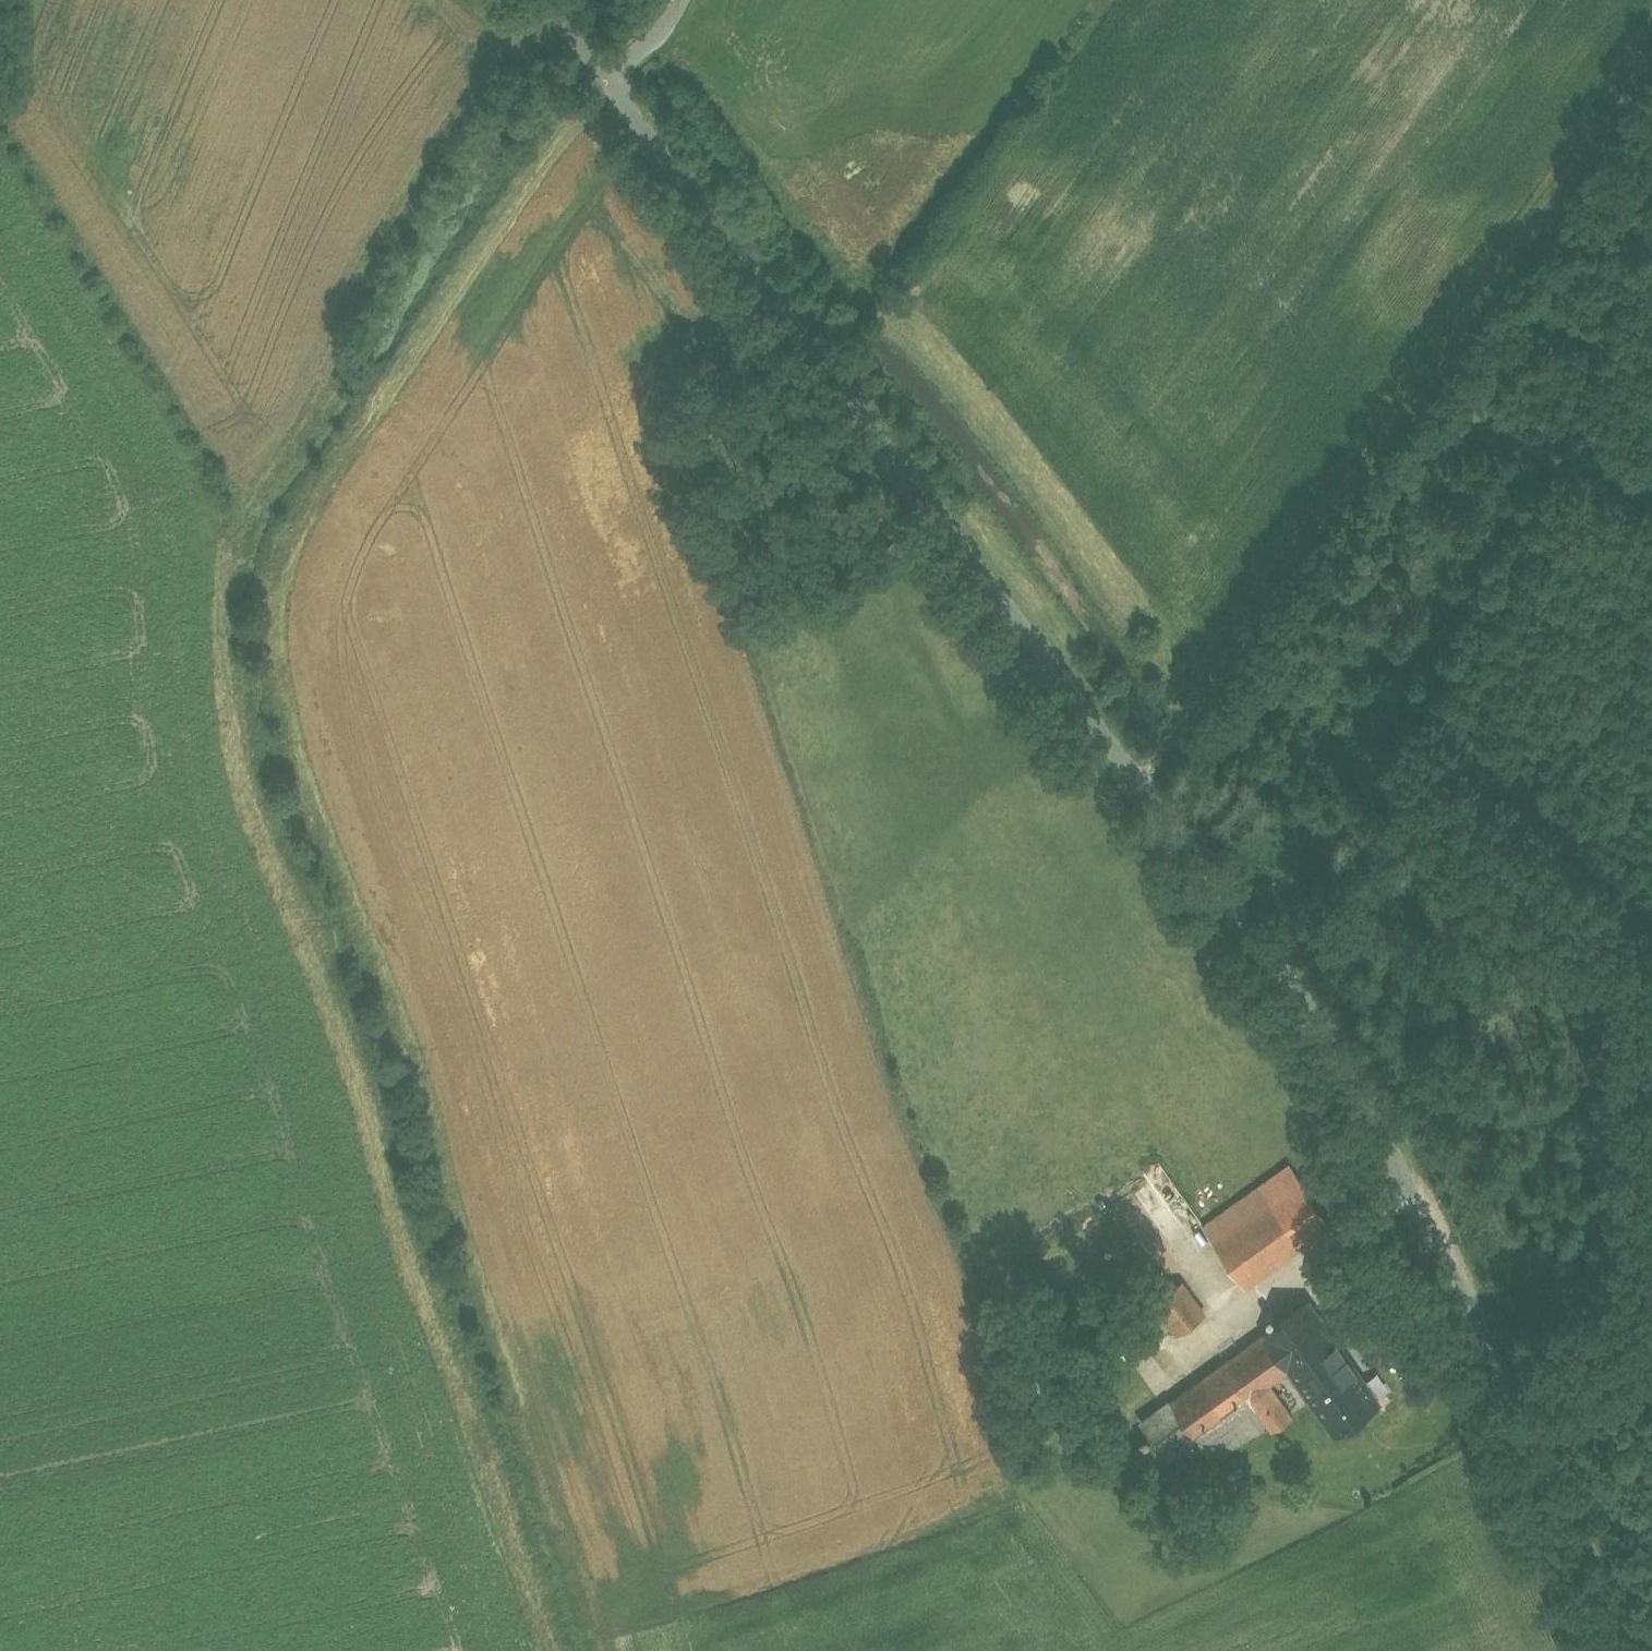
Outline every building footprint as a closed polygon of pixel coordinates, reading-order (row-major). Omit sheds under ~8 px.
[(1146,1168),(1170,1206),(1185,1197),(1161,1159),(1146,1168)] [(1284,1164),(1200,1227),(1245,1288),(1329,1225),(1309,1198),(1284,1164)] [(1293,1419),(1275,1389),(1290,1378),(1333,1435),(1380,1399),(1307,1301),(1175,1400),(1206,1440),(1254,1405),(1271,1433),(1293,1419)]
